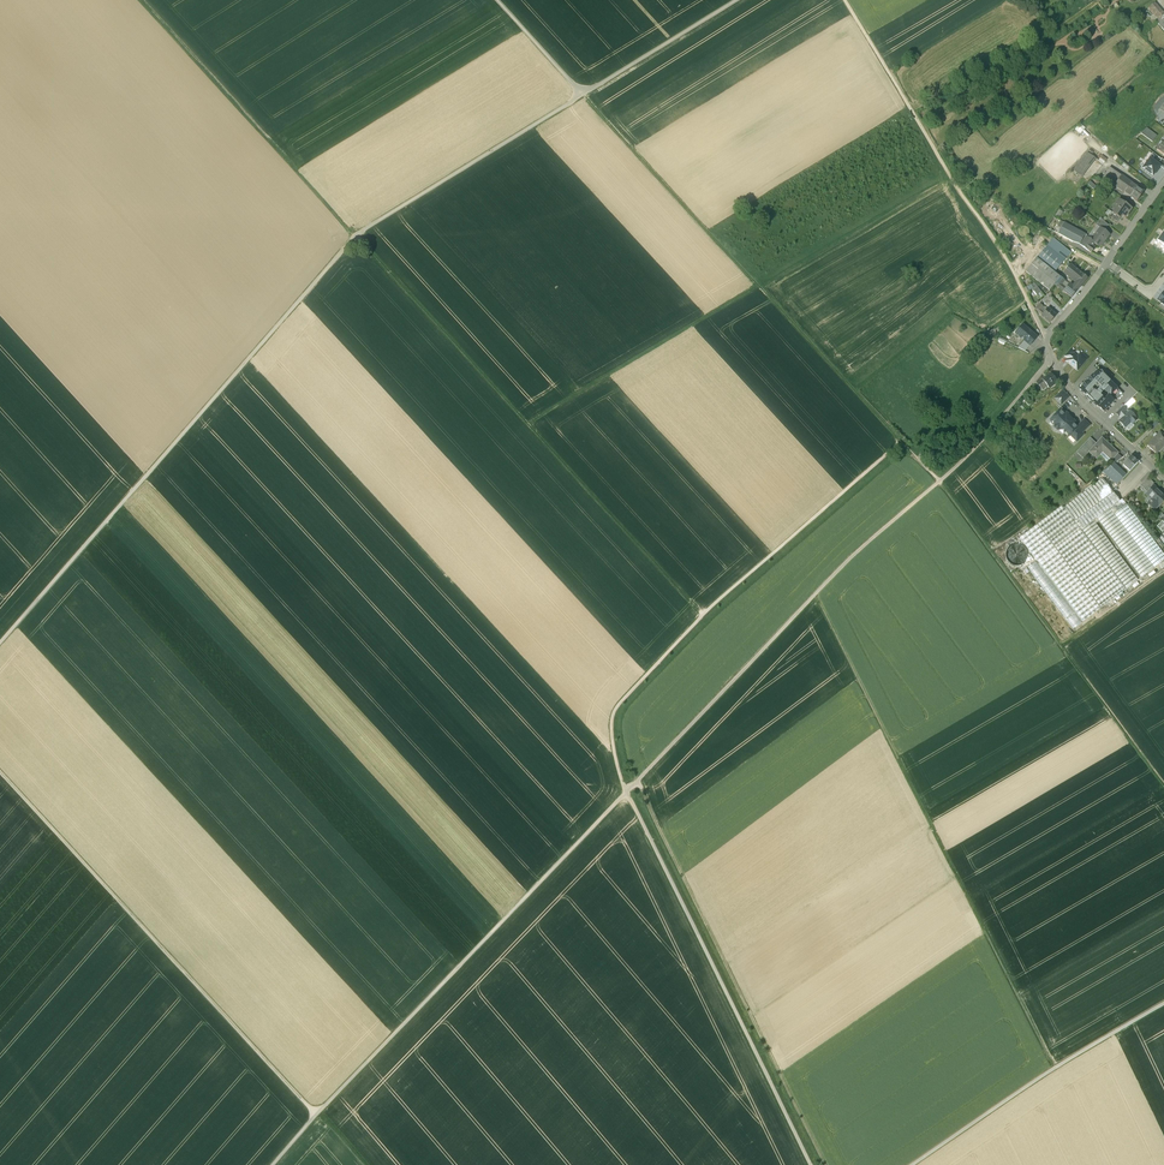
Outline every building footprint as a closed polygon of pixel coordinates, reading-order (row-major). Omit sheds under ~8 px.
[(1153,4),(1148,9),(1158,20),(1156,22),(1163,31),(1163,16),(1153,4)] [(1081,133),(1086,128),(1082,124),(1077,129),(1081,133)] [(1157,136),(1147,128),(1141,133),(1152,142),(1157,136)] [(1095,159),(1087,153),(1073,171),(1082,177),(1095,159)] [(1160,166),(1163,169),(1163,160),(1162,158),(1160,161),(1156,159),(1154,162),(1160,166)] [(1154,162),(1150,159),(1143,169),(1153,176),(1160,166),(1154,162)] [(1136,186),(1109,168),(1103,177),(1131,196),(1133,193),(1132,192),(1136,186)] [(1136,186),(1132,192),(1133,193),(1131,196),(1137,201),(1144,191),(1136,186)] [(1131,209),(1119,200),(1116,205),(1119,207),(1114,214),(1120,218),(1122,215),(1125,218),(1131,209)] [(1114,214),(1112,213),(1110,217),(1117,222),(1120,218),(1114,214)] [(1108,225),(1100,219),(1096,225),(1100,228),(1104,231),(1108,225)] [(1091,241),(1086,237),(1084,236),(1085,235),(1064,223),(1058,234),(1074,243),(1080,244),(1091,253),(1094,249),(1092,247),(1095,243),(1091,241)] [(1104,231),(1100,228),(1094,235),(1095,235),(1091,241),(1095,243),(1099,247),(1109,235),(1104,231)] [(1054,273),(1071,253),(1053,238),(1036,258),(1054,273)] [(1060,277),(1054,273),(1036,258),(1025,272),(1049,291),(1054,284),(1060,277)] [(1083,275),(1071,264),(1064,272),(1077,283),(1073,288),(1077,291),(1081,286),(1087,278),(1083,275)] [(1065,281),(1060,277),(1054,284),(1063,291),(1066,288),(1061,285),(1065,281)] [(1029,287),(1031,290),(1033,289),(1037,295),(1042,291),(1035,282),(1029,287)] [(1073,288),(1069,284),(1066,288),(1063,291),(1071,298),(1077,291),(1073,288)] [(1052,299),(1048,294),(1044,298),(1049,302),(1052,299)] [(1040,304),(1035,309),(1042,316),(1050,323),(1056,315),(1048,308),(1044,313),(1041,309),(1043,307),(1040,304)] [(1036,337),(1022,324),(1015,332),(1024,340),(1029,345),(1036,337)] [(1029,345),(1024,340),(1018,347),(1025,350),(1029,345)] [(1070,349),(1064,356),(1068,359),(1072,353),(1073,352),(1070,349)] [(1068,359),(1066,361),(1077,370),(1087,359),(1082,355),(1079,358),(1072,353),(1068,359)] [(1117,388),(1098,370),(1080,389),(1086,395),(1097,383),(1110,395),(1112,393),(1117,388)] [(1051,374),(1038,384),(1042,390),(1047,387),(1049,389),(1057,382),(1051,374)] [(1117,388),(1112,393),(1117,399),(1123,393),(1117,388)] [(1097,404),(1103,398),(1100,395),(1102,393),(1100,391),(1098,393),(1095,390),(1090,396),(1093,398),(1092,399),(1097,404)] [(1062,391),(1055,398),(1060,404),(1068,397),(1062,391)] [(1096,405),(1103,412),(1114,401),(1108,396),(1104,399),(1103,398),(1097,404),(1096,405)] [(1027,397),(1023,400),(1028,406),(1032,403),(1027,397)] [(1124,406),(1116,414),(1119,417),(1120,417),(1125,412),(1127,410),(1124,406)] [(1064,415),(1060,410),(1050,420),(1055,425),(1054,427),(1057,430),(1059,430),(1060,428),(1069,437),(1070,435),(1076,441),(1081,436),(1080,434),(1083,431),(1078,426),(1077,427),(1073,423),(1075,422),(1066,413),(1064,415)] [(1137,420),(1130,412),(1127,414),(1125,412),(1120,417),(1122,419),(1119,422),(1125,428),(1131,422),(1132,424),(1137,420)] [(1088,426),(1083,421),(1078,426),(1083,431),(1088,426)] [(1159,425),(1156,422),(1150,428),(1152,431),(1159,425)] [(1148,445),(1157,453),(1163,445),(1163,436),(1160,432),(1148,445)] [(1097,444),(1090,438),(1076,452),(1083,458),(1089,452),(1097,444)] [(1097,444),(1089,452),(1096,458),(1100,455),(1101,453),(1099,452),(1102,449),(1107,454),(1107,455),(1107,456),(1107,457),(1111,460),(1112,459),(1118,453),(1102,438),(1097,444)] [(1107,454),(1102,449),(1099,452),(1101,453),(1100,455),(1109,463),(1111,460),(1107,457),(1107,456),(1107,455),(1107,454)] [(1122,457),(1118,453),(1112,459),(1115,462),(1122,457)] [(1137,462),(1131,456),(1123,465),(1130,471),(1137,462)] [(1113,464),(1103,472),(1117,485),(1126,475),(1113,464)] [(1062,508),(1062,506),(1019,538),(1036,562),(1082,622),(1138,580),(1096,524),(1099,522),(1141,578),(1163,561),(1163,554),(1122,498),(1119,501),(1102,478),(1062,508)] [(1154,484),(1148,478),(1140,486),(1141,486),(1143,484),(1149,490),(1154,484)] [(1143,484),(1141,486),(1148,493),(1150,491),(1149,490),(1143,484)] [(1154,486),(1150,491),(1148,493),(1146,495),(1152,500),(1154,502),(1150,505),(1149,504),(1148,504),(1155,510),(1163,501),(1163,497),(1159,491),(1154,486)] [(1022,546),(1016,544),(1010,546),(1006,551),(1006,557),(1009,562),(1014,565),(1020,565),(1025,562),(1027,556),(1026,550),(1022,546)] [(1036,562),(1027,568),(1073,629),(1082,622),(1036,562)]
